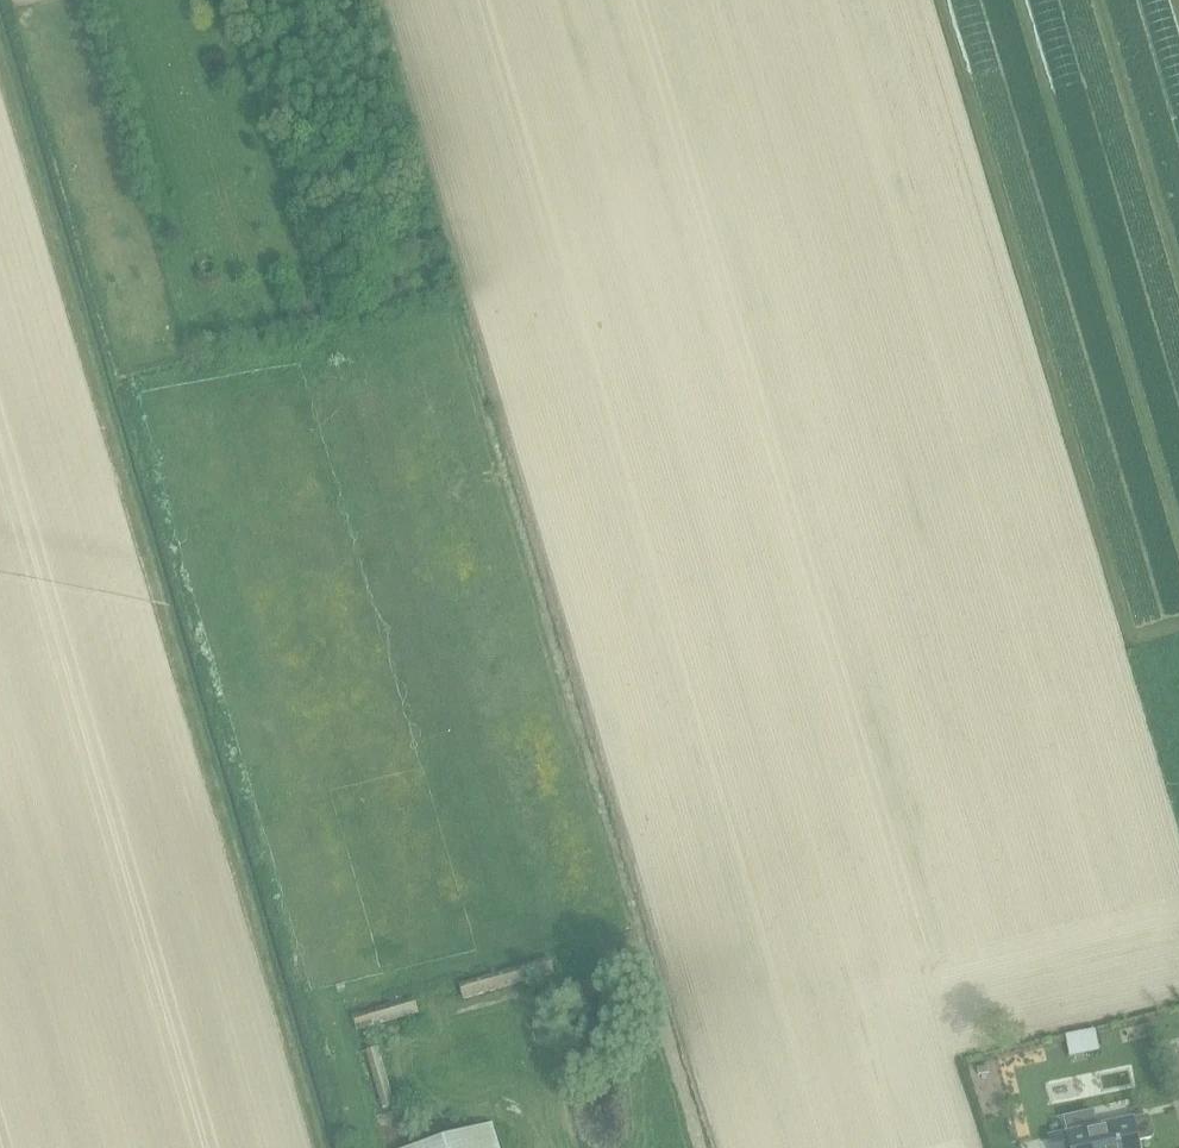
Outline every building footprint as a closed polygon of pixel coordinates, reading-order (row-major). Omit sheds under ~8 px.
[(459,986),(463,1000),(552,974),(548,959),(459,986)] [(414,997),(352,1016),(357,1032),(419,1014),(414,997)] [(365,1052),(382,1109),(395,1105),(378,1048),(365,1052)] [(405,1136),(437,1130),(430,1095),(398,1101),(405,1136)] [(1131,1119),(1066,1134),(1066,1133),(1049,1137),(1052,1147),(1138,1147),(1137,1142),(1151,1139),(1153,1135),(1150,1119),(1146,1117),(1132,1120),(1131,1119)] [(407,1147),(499,1147),(492,1122),(407,1147)]
